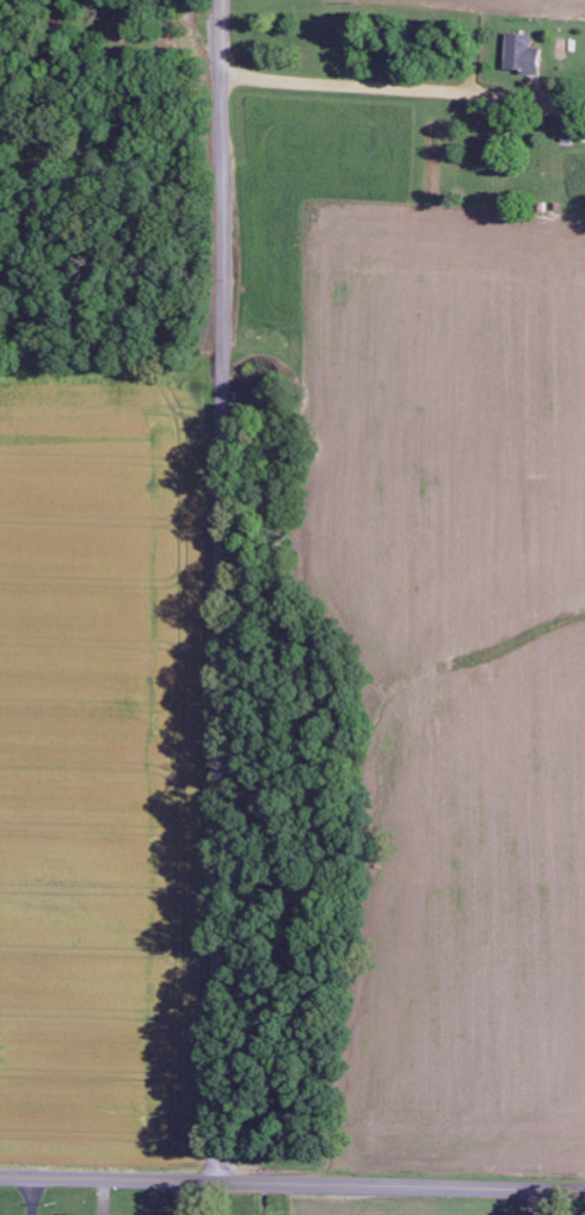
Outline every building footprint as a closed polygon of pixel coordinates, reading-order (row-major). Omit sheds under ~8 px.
[(540,73),(541,49),(532,49),(532,35),(506,34),(505,72),(540,73)]
